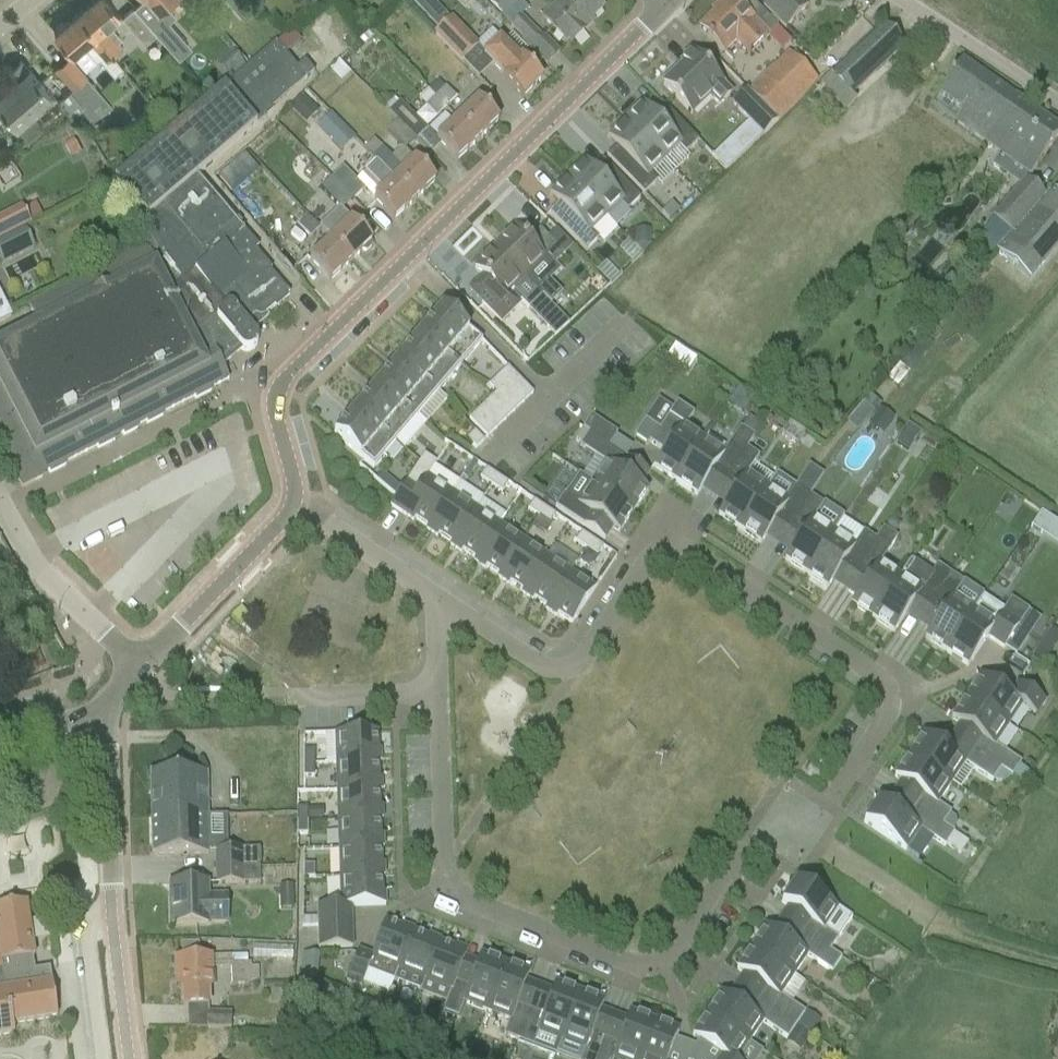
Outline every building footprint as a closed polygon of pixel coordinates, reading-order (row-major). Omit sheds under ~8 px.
[(79,12),(115,54),(125,46),(119,39),(122,37),(110,22),(121,13),(110,0),(92,0),(79,12)] [(159,12),(173,0),(149,0),(159,12)] [(245,17),(258,6),(253,0),(231,0),(245,17)] [(501,17),(510,7),(517,0),(491,0),(488,3),(501,16),(500,17),(501,17)] [(550,28),(565,43),(567,42),(570,45),(584,31),(581,28),(601,8),(593,0),(562,0),(542,20),(550,28)] [(699,28),(724,54),(735,43),(747,55),(776,27),(763,14),(754,22),(732,0),(728,0),(699,28)] [(777,22),(785,30),(807,7),(800,0),(769,0),(762,7),(777,22)] [(859,18),(874,4),(870,0),(851,0),(846,4),(859,18)] [(135,6),(123,16),(146,42),(157,32),(135,6)] [(510,7),(501,17),(532,48),(541,39),(510,7)] [(57,26),(58,30),(55,32),(74,54),(85,44),(99,59),(102,56),(106,62),(115,73),(125,66),(115,54),(79,12),(66,22),(63,21),(57,26)] [(426,22),(435,32),(433,34),(460,62),(477,79),(491,66),(502,78),(501,79),(521,99),(541,79),(532,70),(536,67),(542,61),(530,50),(524,55),(523,53),(520,57),(517,59),(498,40),(483,55),(476,47),(478,45),(450,17),(446,21),(437,12),(426,22)] [(193,46),(170,20),(158,31),(180,57),(193,46)] [(819,85),(844,113),(855,103),(850,97),(904,47),(884,26),(819,85)] [(289,32),(274,44),(284,56),(299,43),(289,32)] [(174,130),(113,183),(127,200),(123,203),(147,248),(169,294),(243,232),(196,177),(265,118),(263,116),(271,109),(312,74),(303,63),(295,69),(284,56),(274,44),(245,69),(229,83),(181,124),(174,130)] [(662,86),(691,116),(710,99),(718,107),(730,96),(720,87),(721,86),(691,54),(686,59),(688,61),(662,86)] [(759,82),(748,93),(776,122),(788,111),(816,83),(787,54),(759,82)] [(71,56),(57,67),(99,115),(112,104),(71,56)] [(9,115),(29,138),(44,125),(33,112),(52,96),(30,68),(23,60),(10,71),(17,79),(0,94),(0,105),(9,115)] [(938,94),(930,106),(953,122),(983,143),(1014,100),(960,62),(948,80),(938,94)] [(421,84),(427,89),(445,108),(455,99),(430,75),(421,84)] [(383,108),(387,112),(416,142),(427,131),(424,128),(445,108),(427,89),(417,98),(426,107),(414,118),(399,101),(396,104),(392,100),(383,108)] [(71,92),(58,103),(70,117),(78,112),(79,113),(85,108),(71,92)] [(746,92),(732,106),(761,136),(776,122),(748,93),(747,93),(746,92)] [(983,143),(1030,176),(1048,150),(1057,136),(1057,131),(1014,100),(983,143)] [(477,101),(457,121),(477,142),(498,122),(477,101)] [(641,104),(624,122),(664,162),(678,148),(685,155),(697,142),(660,104),(650,114),(641,104)] [(172,114),(165,120),(174,130),(181,124),(172,114)] [(330,115),(317,127),(329,139),(342,127),(330,115)] [(436,140),(441,146),(456,162),(477,142),(457,121),(436,140)] [(664,162),(624,122),(607,139),(616,148),(606,158),(643,195),(656,183),(649,176),(664,162)] [(375,161),(375,162),(393,181),(414,202),(434,182),(405,151),(402,148),(391,158),(373,139),(363,148),(375,161)] [(230,192),(256,170),(243,155),(217,177),(230,192)] [(583,161),(566,178),(606,219),(620,205),(627,212),(640,199),(602,161),(593,171),(583,161)] [(342,168),(330,179),(346,196),(352,202),(364,191),(373,200),(393,222),(414,202),(393,181),(375,162),(355,182),(342,168)] [(606,219),(566,178),(549,196),(558,205),(549,214),(587,251),(599,238),(593,232),(606,219)] [(330,179),(320,189),(336,206),(346,196),(330,179)] [(1026,181),(992,219),(964,253),(981,268),(1009,234),(1044,197),(1026,181)] [(1001,256),(1029,281),(1057,247),(1057,196),(1055,193),(1001,256)] [(662,214),(669,221),(679,212),(671,204),(662,214)] [(0,217),(0,242),(10,237),(26,229),(31,226),(21,207),(0,217)] [(339,209),(318,229),(319,230),(330,241),(350,263),(361,252),(365,254),(371,248),(370,244),(371,243),(356,227),(351,222),(351,221),(339,209)] [(307,217),(297,227),(309,239),(319,230),(318,229),(307,217)] [(31,226),(26,229),(29,235),(37,231),(34,225),(31,226)] [(26,229),(10,237),(18,252),(33,244),(29,235),(26,229)] [(514,230),(494,249),(523,278),(536,292),(557,270),(552,265),(563,254),(547,239),(546,237),(533,249),(514,230)] [(634,231),(634,246),(642,255),(650,248),(650,231),(634,231)] [(243,232),(169,294),(203,362),(216,356),(221,366),(234,355),(240,350),(242,352),(245,352),(249,352),(251,350),(254,348),(255,346),(256,343),(256,340),(255,337),(245,325),(255,316),(256,318),(258,318),(260,319),(262,318),(264,317),(289,295),(275,279),(243,243),(248,238),(243,232)] [(330,241),(309,261),(314,267),(329,282),(350,263),(330,241)] [(0,344),(0,393),(10,412),(20,432),(27,445),(44,477),(42,474),(48,472),(49,474),(65,466),(64,463),(96,447),(97,450),(114,441),(112,439),(122,434),(123,436),(137,429),(136,427),(145,422),(146,425),(162,416),(161,414),(193,398),(195,400),(211,392),(210,389),(228,380),(221,366),(216,356),(203,362),(169,294),(147,248),(28,309),(36,326),(0,344)] [(494,249),(474,269),(495,290),(485,300),(481,304),(498,322),(503,317),(519,302),(528,311),(541,297),(536,292),(523,278),(494,249)] [(932,280),(949,297),(961,285),(943,268),(932,280)] [(541,297),(528,311),(554,337),(568,324),(541,297)] [(4,321),(16,314),(10,302),(3,306),(0,299),(0,323),(4,321)] [(441,308),(420,334),(460,368),(481,342),(441,308)] [(420,334),(398,359),(438,393),(460,368),(420,334)] [(398,359),(376,384),(416,418),(438,393),(398,359)] [(507,368),(487,387),(495,395),(496,394),(505,385),(514,376),(507,368)] [(376,384),(355,410),(394,444),(416,418),(376,384)] [(505,385),(496,394),(514,412),(523,403),(505,385)] [(0,394),(0,441),(20,432),(0,393),(0,394)] [(495,395),(487,402),(505,421),(514,412),(496,394),(495,395)] [(487,402),(478,411),(495,430),(505,421),(487,402)] [(863,404),(854,414),(864,423),(873,413),(863,404)] [(648,444),(663,453),(653,468),(674,482),(703,440),(685,428),(693,416),(676,405),(670,414),(668,412),(657,429),(644,421),(633,437),(646,446),(648,444)] [(879,409),(873,417),(888,428),(894,419),(879,409)] [(394,444),(355,410),(333,435),(373,469),(394,444)] [(478,411),(468,420),(486,439),(495,430),(478,411)] [(582,430),(588,434),(608,447),(617,435),(590,417),(582,430)] [(748,418),(741,429),(752,437),(760,426),(748,418)] [(895,444),(909,453),(920,435),(906,426),(895,444)] [(703,440),(674,482),(696,497),(712,472),(724,480),(745,449),(746,449),(753,438),(752,437),(741,429),(739,428),(722,453),(703,440)] [(27,445),(20,432),(0,441),(0,446),(3,452),(5,450),(15,468),(12,470),(21,488),(43,477),(27,445)] [(474,433),(466,440),(475,450),(483,442),(474,433)] [(608,447),(588,434),(579,447),(604,464),(591,483),(590,484),(633,512),(647,490),(641,486),(649,474),(608,447)] [(745,449),(724,480),(736,488),(717,516),(738,530),(767,488),(747,474),(758,457),(746,449),(745,449)] [(435,463),(423,455),(389,506),(413,522),(414,519),(427,528),(451,493),(457,484),(433,468),(435,463)] [(495,476),(485,470),(480,478),(490,485),(495,476)] [(563,495),(554,509),(604,541),(612,529),(618,534),(633,512),(590,484),(591,483),(579,475),(564,496),(563,495)] [(495,476),(490,485),(500,492),(506,483),(495,476)] [(767,488),(738,530),(760,545),(778,518),(789,526),(809,497),(796,488),(787,502),(767,488)] [(451,493),(427,528),(425,530),(436,538),(438,535),(451,544),(474,509),(451,493)] [(809,497),(789,526),(801,534),(783,560),(805,575),(833,533),(813,519),(822,505),(809,497)] [(480,500),(474,509),(451,544),(449,546),(460,553),(462,551),(475,560),(498,525),(504,516),(480,500)] [(543,509),(532,502),(527,510),(538,517),(543,509)] [(543,509),(538,517),(532,525),(546,535),(552,526),(548,524),(553,515),(543,509)] [(1040,513),(1030,527),(1041,534),(1050,519),(1040,513)] [(892,519),(886,527),(895,533),(900,525),(892,519)] [(498,525),(475,560),(473,562),(484,569),(485,567),(498,575),(522,541),(498,525)] [(876,541),(856,571),(868,578),(850,605),(872,619),(900,577),(880,564),(896,539),(882,529),(875,541),(876,541)] [(590,540),(580,533),(574,541),(585,549),(590,540)] [(833,533),(805,575),(827,589),(844,563),(856,571),(876,541),(875,541),(863,533),(854,546),(833,533)] [(590,540),(585,549),(595,555),(601,547),(590,540)] [(522,541),(498,575),(497,578),(508,585),(510,583),(522,591),(545,557),(522,541)] [(585,549),(577,560),(584,565),(592,565),(597,556),(595,555),(585,549)] [(96,579),(108,567),(106,565),(106,566),(98,559),(99,558),(97,557),(86,569),(96,579)] [(545,557),(522,591),(520,594),(532,601),(533,599),(546,607),(569,572),(545,557)] [(900,577),(872,619),(893,634),(919,595),(931,603),(949,575),(937,566),(930,574),(910,561),(900,577)] [(569,572),(546,607),(544,610),(555,617),(557,615),(571,624),(594,589),(569,572)] [(949,575),(931,603),(943,610),(924,638),(945,653),(974,611),(953,597),(962,583),(949,575)] [(974,611),(945,653),(967,667),(987,637),(1004,648),(1018,627),(1030,635),(1040,620),(1010,600),(1004,609),(984,595),(974,611)] [(1042,643),(1033,657),(1044,664),(1053,650),(1042,643)] [(980,676),(965,698),(1007,726),(1021,706),(1036,716),(1045,702),(1017,684),(1009,696),(980,676)] [(1007,726),(965,698),(951,719),(980,739),(973,750),(972,751),(1000,769),(1000,770),(1011,778),(1018,767),(1020,764),(994,746),(1007,726)] [(376,733),(324,735),(325,764),(335,764),(377,763),(380,763),(380,750),(377,750),(376,733)] [(922,734),(908,756),(950,784),(964,764),(991,783),(993,780),(998,783),(1003,783),(1008,781),(1011,778),(1000,770),(1000,769),(972,751),(973,750),(962,743),(953,755),(922,734)] [(303,752),(303,765),(314,765),(314,752),(303,752)] [(950,784),(908,756),(894,777),(921,796),(914,808),(942,827),(942,826),(952,832),(956,827),(954,818),(949,815),(950,814),(937,805),(950,784)] [(377,763),(335,764),(336,792),(378,791),(378,792),(381,792),(380,778),(378,779),(377,763)] [(314,765),(303,765),(303,778),(314,778),(314,765)] [(1018,767),(1011,778),(1022,785),(1030,774),(1018,767)] [(149,775),(150,819),(207,818),(206,774),(149,775)] [(378,791),(336,792),(337,821),(379,820),(379,821),(382,820),(381,807),(379,807),(378,792),(378,791)] [(942,827),(914,808),(906,820),(878,801),(863,823),(905,851),(919,831),(944,847),(953,833),(952,832),(942,826),(942,827)] [(296,809),(296,822),(307,822),(307,809),(296,809)] [(308,810),(308,821),(323,821),(323,809),(308,810)] [(207,818),(150,819),(151,857),(207,856),(207,818)] [(379,820),(337,821),(338,850),(380,848),(380,849),(383,849),(382,836),(379,836),(379,821),(379,820)] [(307,822),(296,822),(296,835),(307,836),(307,822)] [(380,848),(338,850),(339,878),(381,877),(381,878),(384,878),(383,864),(380,864),(380,849),(380,848)] [(215,851),(215,870),(259,869),(258,850),(215,851)] [(313,880),(313,866),(303,866),(302,880),(313,880)] [(259,869),(215,870),(215,885),(259,885),(259,869)] [(317,907),(317,918),(301,919),(301,928),(317,928),(317,922),(351,921),(350,907),(385,906),(384,893),(381,893),(381,878),(381,877),(339,878),(340,906),(317,907)] [(838,909),(795,881),(781,904),(809,922),(801,934),(829,952),(837,940),(824,931),(838,909)] [(208,896),(208,884),(176,885),(176,896),(169,897),(170,927),(225,926),(225,896),(208,896)] [(278,910),(293,911),(294,885),(279,885),(278,910)] [(13,1035),(12,1025),(56,1019),(51,984),(49,970),(36,972),(28,974),(26,960),(33,959),(25,904),(0,908),(0,1037),(13,1035)] [(318,935),(351,934),(351,921),(317,922),(317,928),(318,935)] [(371,956),(358,951),(345,982),(360,988),(367,971),(393,981),(397,972),(412,933),(414,930),(401,925),(400,928),(384,922),(371,956)] [(765,927),(750,949),(793,977),(806,957),(831,973),(840,959),(829,952),(801,934),(793,946),(765,927)] [(412,933),(397,972),(393,981),(420,992),(423,982),(438,943),(439,943),(440,940),(428,936),(427,938),(412,933)] [(351,934),(318,935),(318,950),(352,949),(351,934)] [(423,982),(449,992),(450,993),(454,982),(455,982),(467,951),(454,946),(453,949),(439,943),(438,943),(423,982)] [(181,959),(175,959),(175,976),(181,976),(182,1008),(188,1008),(204,1007),(208,1007),(207,989),(211,989),(210,970),(210,958),(198,958),(198,946),(180,947),(181,959)] [(252,959),(292,962),(293,949),(253,946),(252,959)] [(793,977),(750,949),(736,970),(764,989),(756,1001),(795,1027),(804,1013),(779,997),(793,977)] [(301,978),(309,978),(311,955),(302,955),(301,978)] [(450,993),(449,992),(441,1013),(457,1019),(463,1004),(486,1013),(504,965),(480,956),(468,987),(455,982),(454,982),(450,993)] [(247,963),(230,964),(230,969),(230,986),(230,987),(250,987),(249,968),(249,967),(249,963),(247,963)] [(504,965),(486,1013),(509,1022),(503,1037),(517,1042),(529,1011),(516,1006),(528,974),(504,965)] [(854,986),(865,994),(873,982),(862,975),(854,986)] [(529,1011),(517,1042),(532,1048),(538,1033),(561,1042),(579,994),(555,984),(543,1016),(529,1011)] [(720,993),(706,1015),(748,1043),(762,1023),(786,1040),(795,1027),(756,1001),(748,1012),(720,993)] [(561,1042),(583,1050),(580,1058),(597,1058),(604,1039),(591,1034),(603,1003),(579,994),(561,1042)] [(411,1014),(399,1009),(395,1019),(407,1024),(411,1014)] [(806,1012),(796,1027),(810,1037),(820,1021),(806,1012)] [(597,1058),(639,1058),(654,1022),(629,1013),(617,1045),(604,1039),(597,1058)] [(230,1030),(231,1015),(207,1014),(206,1029),(230,1030)] [(692,1037),(721,1056),(718,1058),(738,1058),(748,1043),(706,1015),(692,1037)] [(231,1017),(231,1031),(249,1031),(249,1017),(231,1017)] [(639,1058),(667,1058),(678,1032),(654,1022),(639,1058)] [(435,1030),(423,1025),(419,1035),(431,1040),(435,1030)] [(810,1037),(796,1027),(786,1043),(800,1052),(810,1037)] [(435,1030),(431,1040),(440,1043),(445,1032),(436,1028),(435,1030)]
